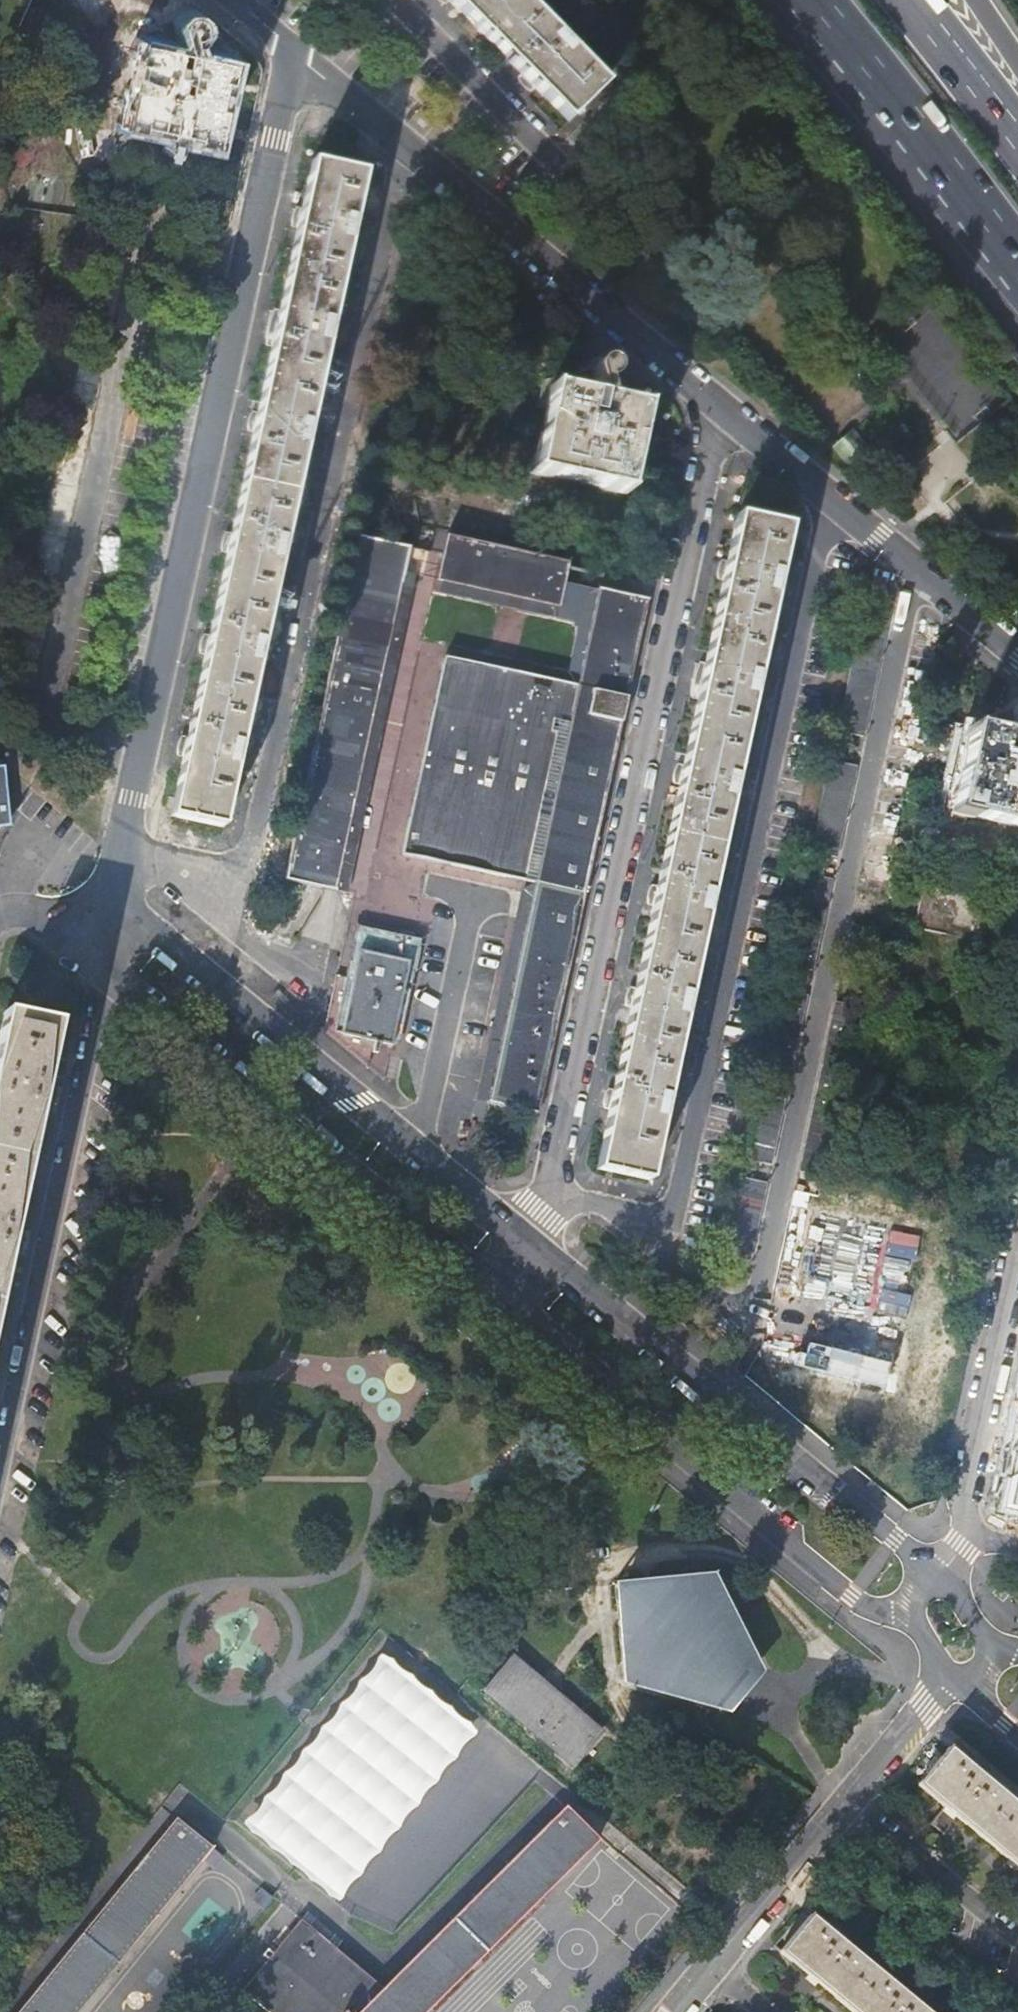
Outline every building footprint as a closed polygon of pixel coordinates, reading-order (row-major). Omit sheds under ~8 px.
[(61,14),(74,0),(46,0),(61,14)] [(570,120),(606,84),(523,0),(451,0),(465,15),(528,78),(570,120)] [(140,35),(120,124),(214,145),(233,55),(203,49),(213,38),(201,25),(202,23),(203,20),(202,16),(200,14),(196,11),(192,10),(188,11),(184,15),(182,19),(182,22),(165,28),(167,34),(165,40),(140,35)] [(188,11),(161,19),(165,28),(182,22),(182,19),(184,15),(188,11)] [(201,25),(213,38),(218,30),(202,16),(200,14),(202,16),(203,20),(202,23),(201,25)] [(363,175),(312,164),(174,814),(223,824),(363,175)] [(555,390),(536,474),(629,493),(646,407),(617,401),(626,390),(613,379),(615,374),(615,370),(614,366),(608,362),(603,363),(598,365),(595,371),(596,375),(580,381),(582,387),(580,394),(555,390)] [(577,370),(580,381),(596,375),(595,371),(598,365),(577,370)] [(613,379),(626,390),(632,381),(614,366),(615,370),(615,374),(613,379)] [(855,431),(835,447),(841,453),(860,437),(855,431)] [(841,453),(857,471),(875,456),(860,437),(841,453)] [(753,519),(739,517),(600,1162),(651,1172),(791,526),(786,525),(789,512),(786,508),(757,502),(753,519)] [(443,533),(434,580),(563,607),(571,564),(572,561),(547,556),(443,533)] [(426,550),(357,536),(283,881),(334,890),(402,573),(421,577),(426,550)] [(536,882),(488,1101),(539,1112),(650,598),(600,588),(579,684),(442,657),(401,854),(536,882)] [(893,608),(865,603),(836,734),(863,740),(893,608)] [(1000,718),(1015,713),(1015,710),(1017,706),(1017,705),(1017,703),(995,708),(1000,718)] [(954,813),(1017,828),(1017,705),(1017,706),(1015,710),(1015,713),(1000,718),(1002,726),(1000,732),(974,726),(954,813)] [(7,819),(2,814),(1,802),(6,802),(10,799),(12,796),(13,793),(13,788),(12,785),(8,782),(3,780),(0,780),(0,828),(7,819)] [(923,906),(917,929),(963,940),(975,885),(930,875),(928,884),(897,877),(891,898),(923,906)] [(346,924),(325,1023),(327,1026),(323,1030),(383,1080),(414,937),(346,924)] [(4,1012),(0,1031),(0,1275),(54,1020),(4,1012)] [(819,1195),(778,1389),(806,1395),(805,1401),(806,1407),(810,1410),(816,1413),(936,1439),(981,1229),(819,1195)] [(1007,1504),(1017,1506),(1017,1451),(1007,1504)] [(713,1576),(616,1582),(624,1680),(719,1710),(757,1664),(713,1576)] [(574,1766),(606,1726),(515,1651),(482,1690),(574,1766)] [(384,1652),(241,1825),(337,1905),(481,1732),(384,1652)] [(948,1749),(918,1785),(940,1803),(985,1840),(1017,1867),(1017,1806),(948,1749)] [(305,1917),(247,1988),(276,2011),(426,2011),(601,1835),(569,1803),(388,1986),(305,1917)] [(21,2011),(80,2011),(206,1858),(216,1867),(226,1855),(179,1817),(21,2011)] [(271,1913),(281,1900),(271,1892),(261,1905),(271,1913)] [(810,1918),(780,1955),(813,1983),(849,2011),(925,2011),(810,1918)]
